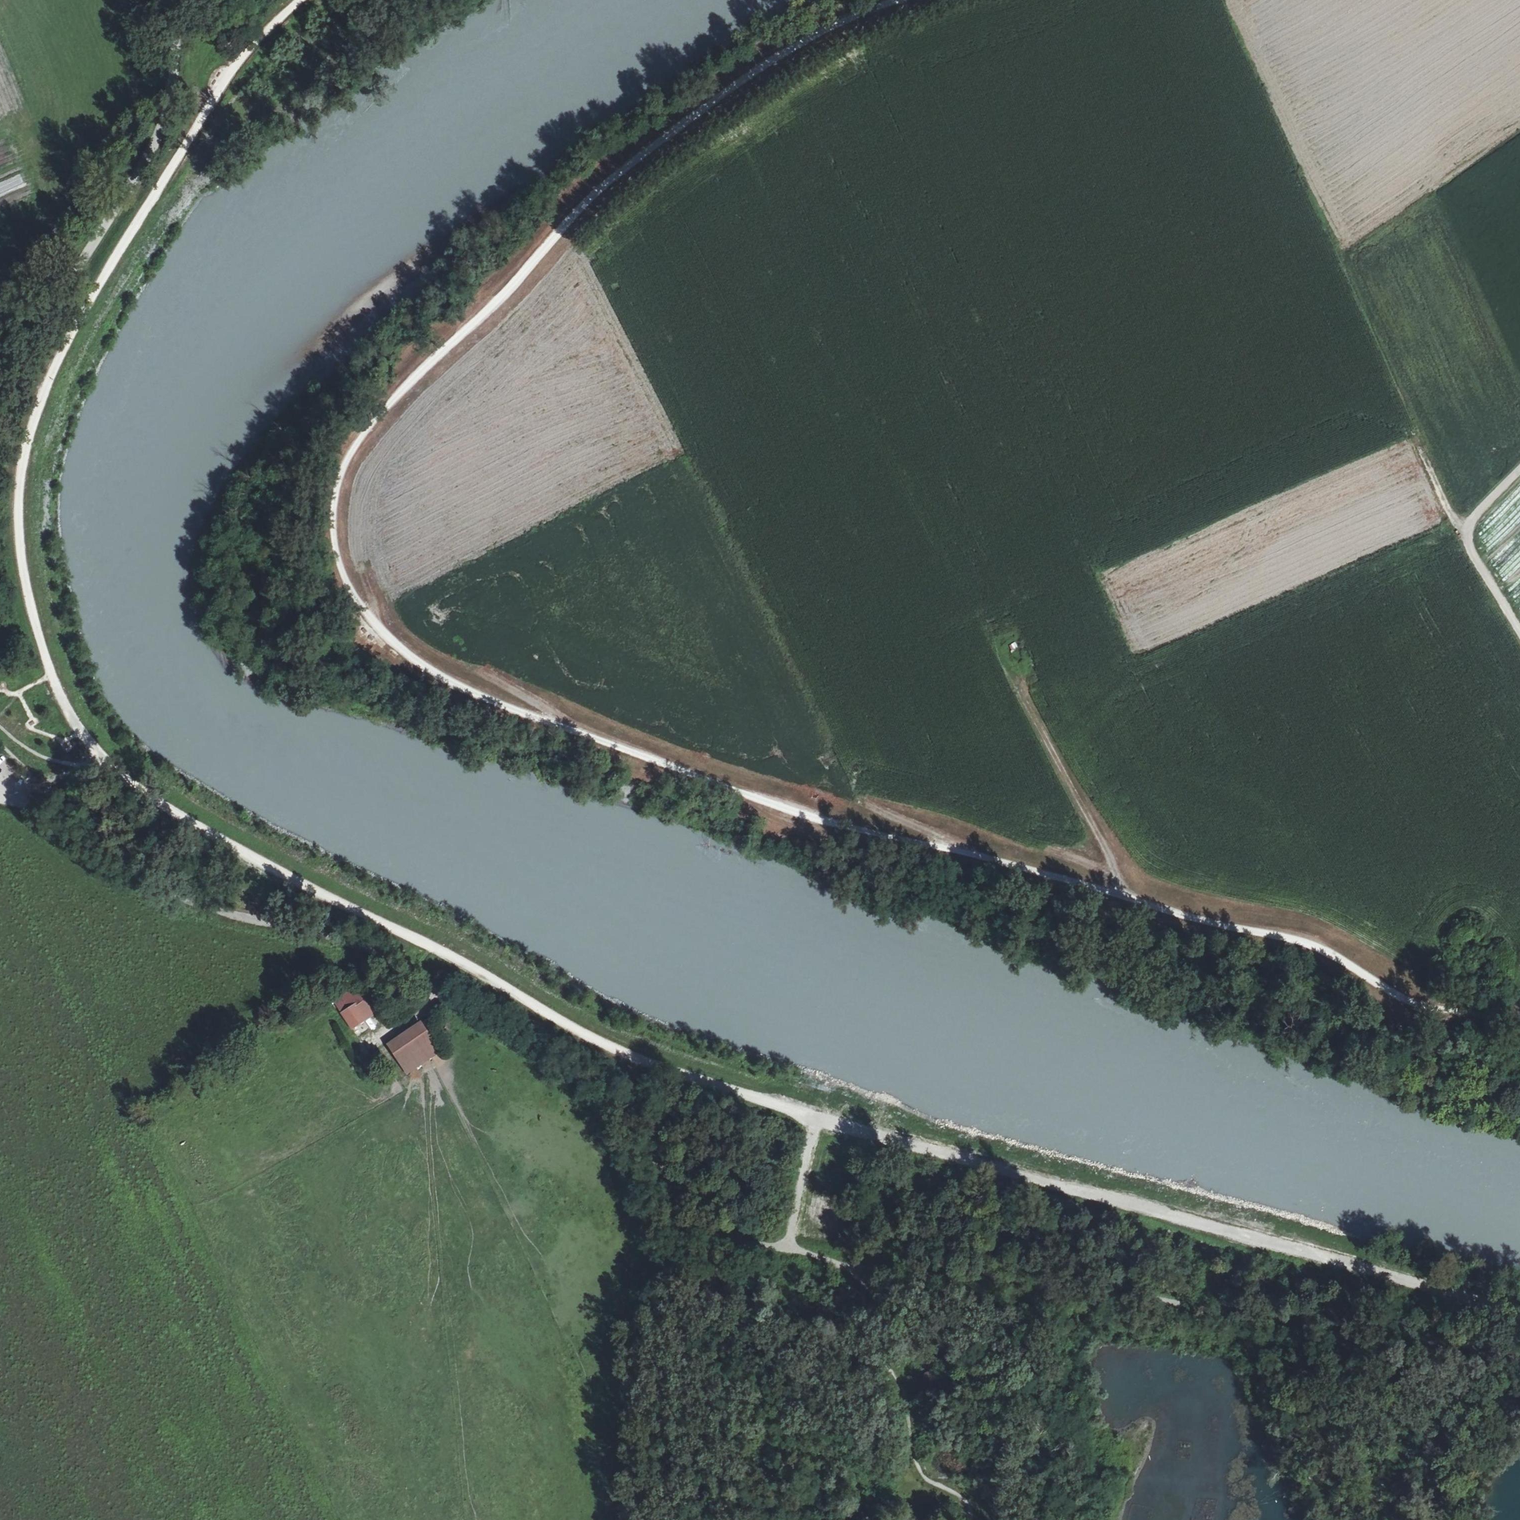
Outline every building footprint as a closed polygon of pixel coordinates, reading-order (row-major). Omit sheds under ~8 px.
[(1025,660),(1020,650),(1010,655),(1016,666),(1025,660)] [(337,996),(351,987),(348,983),(334,991),(337,996)] [(351,987),(337,996),(330,1000),(348,1028),(362,1021),(352,1006),(360,1002),(351,987)] [(354,1027),(357,1034),(371,1028),(368,1020),(354,1027)] [(438,1051),(421,1023),(388,1044),(406,1075),(438,1052),(438,1051)] [(372,1056),(380,1068),(388,1063),(380,1051),(372,1056)] [(380,1068),(372,1056),(363,1063),(371,1074),(380,1068)] [(933,1369),(921,1375),(926,1384),(937,1378),(933,1369)]
